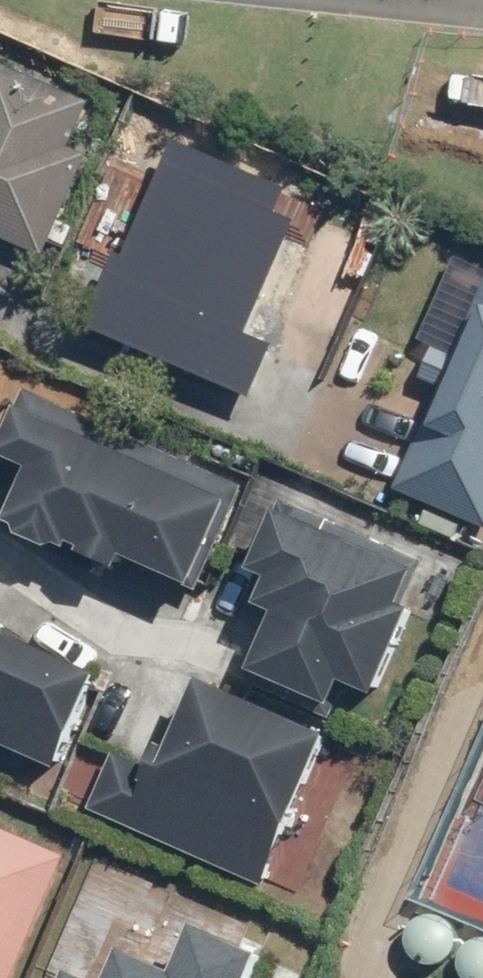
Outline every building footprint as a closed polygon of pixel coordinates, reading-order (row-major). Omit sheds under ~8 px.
[(48,254),(93,152),(75,144),(95,100),(0,59),(0,234),(48,254)] [(88,326),(251,395),(273,344),(226,324),(288,180),(182,134),(127,262),(118,258),(88,326)] [(343,337),(381,246),(319,221),(281,311),(343,337)] [(482,524),(482,285),(396,487),(482,524)] [(208,565),(244,486),(46,394),(25,439),(53,452),(27,508),(145,562),(155,540),(208,565)] [(443,553),(303,493),(271,568),(290,576),(280,600),(300,608),(279,659),(365,696),(377,669),(400,678),(438,590),(428,586),(443,553)] [(124,658),(0,602),(0,754),(12,760),(24,732),(80,756),(124,658)] [(357,720),(229,662),(178,776),(123,751),(100,801),(298,890),(348,780),(333,773),(357,720)] [(68,853),(0,824),(0,977),(14,977),(68,853)] [(299,938),(223,908),(205,955),(152,934),(136,972),(118,965),(115,972),(81,958),(74,977),(283,977),(299,938)]
